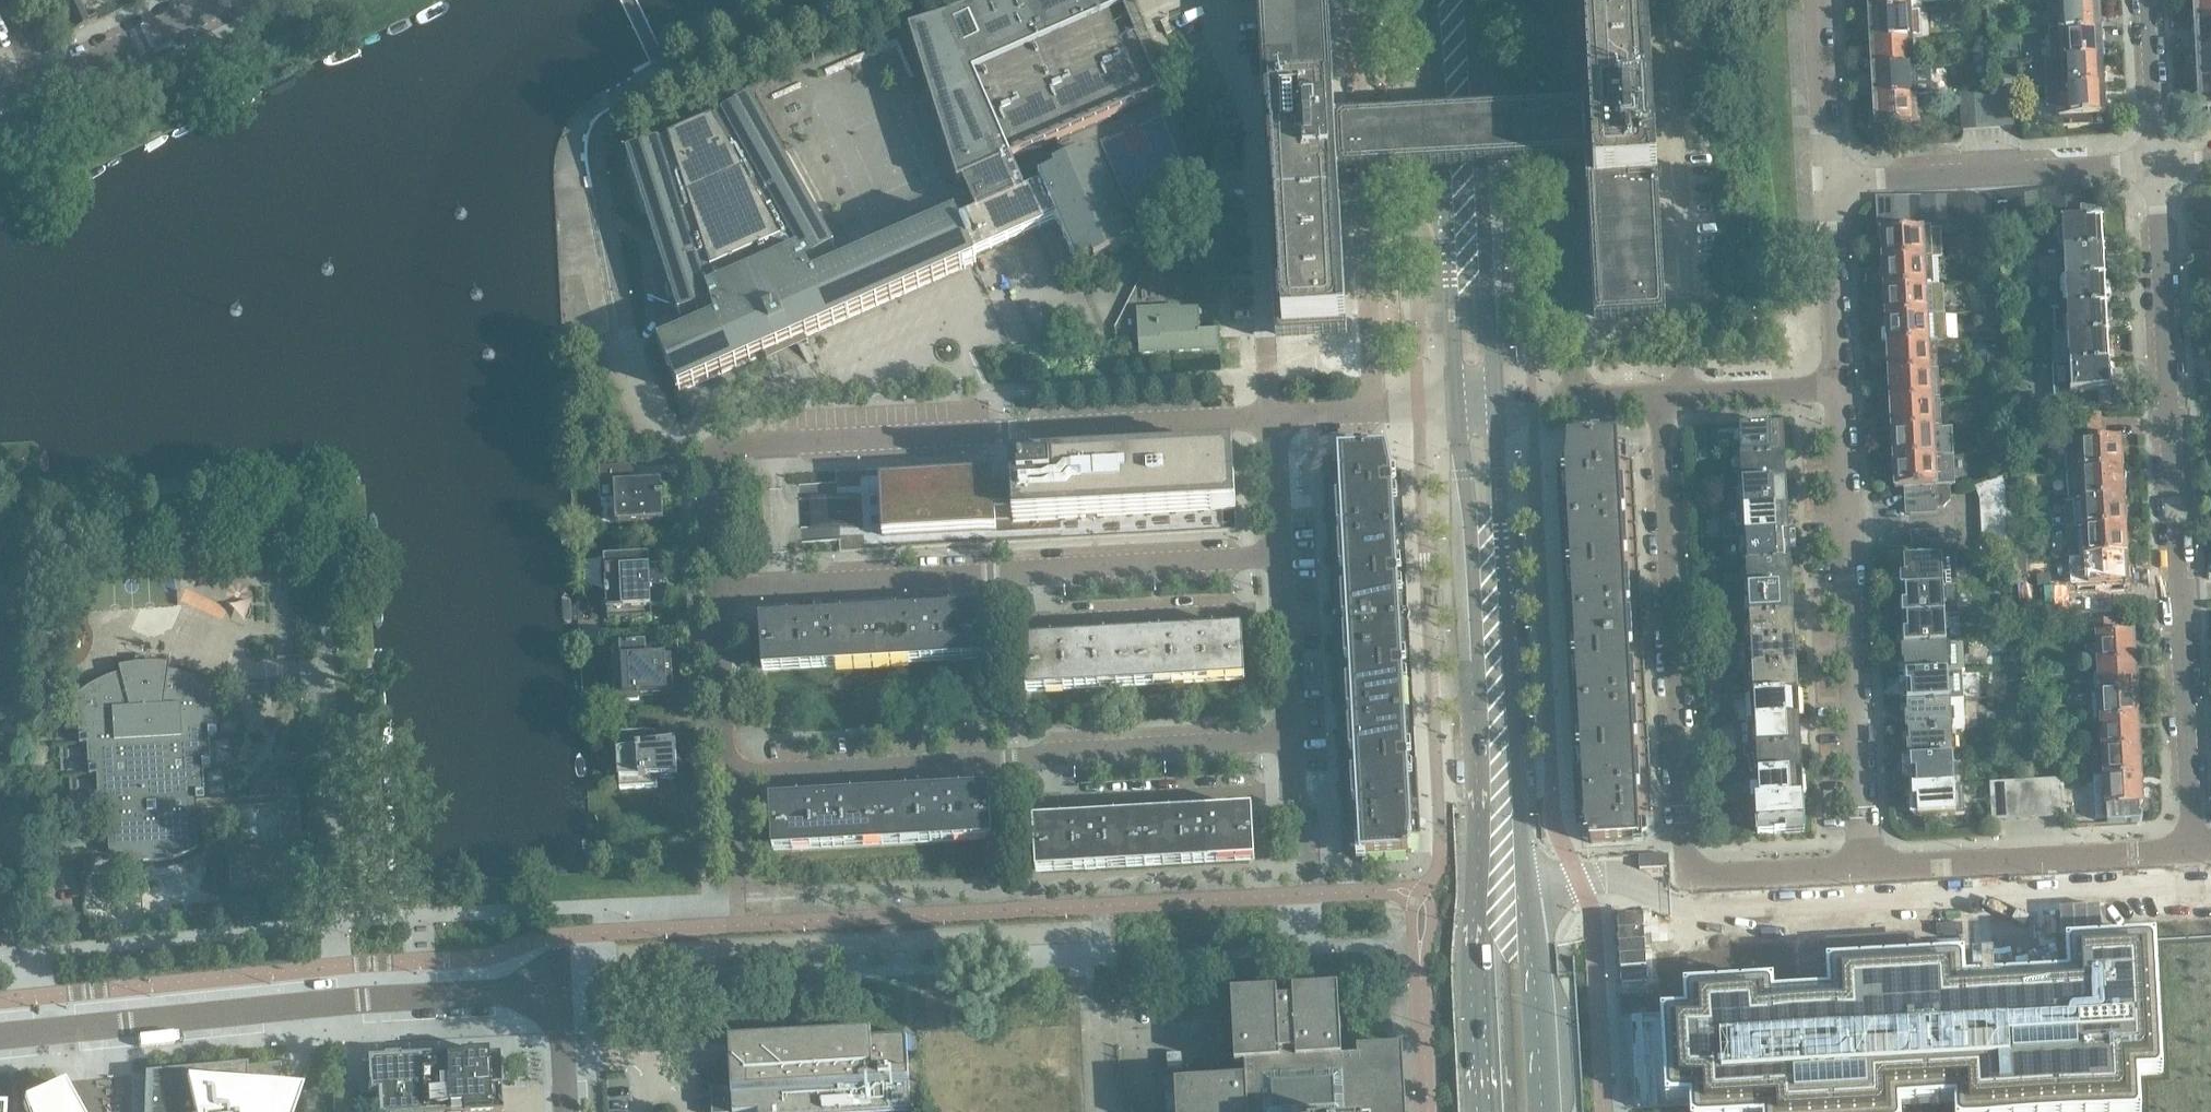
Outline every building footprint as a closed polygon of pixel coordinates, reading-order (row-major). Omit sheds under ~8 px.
[(70,34),(87,26),(75,0),(53,0),(70,34)] [(977,214),(1025,193),(1024,191),(1025,191),(1013,164),(1012,164),(1012,163),(1162,97),(1120,0),(996,0),(950,20),(910,33),(958,186),(964,184),(964,185),(976,212),(977,214)] [(1338,176),(1335,122),(1329,0),(1258,0),(1277,343),(1347,339),(1338,176)] [(1583,109),(1585,163),(1594,326),(1666,322),(1648,0),(1577,0),(1583,109)] [(1906,11),(1905,0),(1868,0),(1869,14),(1906,12),(1906,11)] [(1980,0),(1970,0),(1970,8),(1980,8),(1980,0)] [(2196,24),(2210,23),(2210,0),(2195,0),(2196,24)] [(2061,32),(2100,30),(2098,2),(2048,4),(2050,33),(2061,32)] [(1997,21),(1996,7),(1987,7),(1987,21),(1997,21)] [(1981,22),(1980,8),(1970,8),(1971,22),(1981,22)] [(1907,40),(1906,16),(1912,16),(1912,11),(1906,11),(1906,12),(1869,14),(1871,42),(1907,40)] [(2196,24),(2197,53),(2210,52),(2210,23),(2196,24)] [(2101,58),(2100,30),(2061,32),(2063,60),(2101,58)] [(1909,69),(1909,68),(1907,45),(1914,44),(1914,39),(1907,40),(1871,42),(1872,71),(1909,69)] [(2000,63),(1999,49),(1989,50),(1990,64),(2000,63)] [(1983,64),(1983,50),(1973,51),(1974,65),(1983,64)] [(2197,53),(2199,81),(2210,81),(2210,52),(2197,53)] [(2103,87),(2101,58),(2063,60),(2064,85),(2057,85),(2058,89),(2103,87)] [(1910,97),(1909,73),(1916,73),(1915,68),(1909,68),(1909,69),(1872,71),(1874,99),(1910,97)] [(2199,81),(2201,110),(2209,110),(2209,123),(2210,123),(2210,81),(2199,81)] [(2105,116),(2103,87),(2058,89),(2060,128),(2094,126),(2093,116),(2105,116)] [(2018,124),(2016,91),(2002,92),(2004,124),(2018,124)] [(2004,124),(2002,92),(1988,93),(1990,125),(2004,124)] [(1990,125),(1988,93),(1975,94),(1977,126),(1990,125)] [(1977,126),(1975,94),(1961,94),(1962,127),(1977,126)] [(1912,126),(1911,102),(1917,101),(1917,96),(1910,97),(1874,99),(1875,128),(1912,126)] [(680,393),(962,269),(964,268),(965,269),(973,266),(973,264),(976,263),(974,257),(1057,221),(1077,267),(1093,260),(1095,264),(1120,253),(1118,249),(1135,242),(1097,156),(1081,163),(1079,159),(1054,170),(1056,174),(1039,181),(1041,186),(1025,193),(977,214),(958,222),(956,216),(955,216),(828,272),(819,257),(835,248),(752,100),(722,117),(723,117),(714,122),(669,141),(669,142),(660,145),(659,144),(627,155),(680,316),(697,311),(702,327),(659,346),(680,393)] [(1338,176),(1585,163),(1583,109),(1335,122),(1338,176)] [(2081,209),(2079,193),(2079,191),(2065,193),(2068,222),(2082,221),(2081,209)] [(2068,222),(2065,193),(2051,194),(2054,224),(2062,223),(2062,222),(2068,222)] [(2054,224),(2051,194),(2038,196),(2041,224),(2054,224)] [(2041,224),(2038,196),(2024,197),(2027,225),(2041,224)] [(2027,225),(2024,197),(2011,199),(2014,227),(2027,225)] [(2014,227),(2011,199),(1997,200),(1998,228),(2014,227)] [(1908,231),(1908,201),(1893,202),(1894,231),(1908,231)] [(1922,230),(1921,201),(1908,201),(1908,231),(1922,230)] [(1935,230),(1935,201),(1921,201),(1922,230),(1929,230),(1935,230)] [(1949,230),(1949,201),(1935,201),(1935,230),(1949,230)] [(1962,230),(1962,201),(1949,201),(1949,230),(1962,230)] [(1976,230),(1976,201),(1962,201),(1962,230),(1976,230)] [(1992,230),(1991,214),(1990,201),(1976,201),(1976,230),(1992,230)] [(1931,259),(1929,230),(1922,230),(1908,231),(1894,231),(1893,202),(1880,202),(1883,261),(1931,259)] [(2103,250),(2101,220),(2100,208),(2081,209),(2082,221),(2068,222),(2062,222),(2062,223),(2064,252),(2103,250)] [(1993,256),(1992,242),(1983,243),(1983,256),(1993,256)] [(2104,278),(2103,250),(2064,252),(2064,263),(2060,266),(2061,280),(2104,278)] [(1994,270),(1993,256),(1983,256),(1984,270),(1994,270)] [(1932,287),(1931,259),(1883,261),(1884,290),(1932,287)] [(2106,306),(2104,278),(2061,280),(2062,294),(2066,297),(2066,308),(2106,306)] [(1934,315),(1932,287),(1884,290),(1886,318),(1934,315)] [(1997,312),(1996,299),(1987,300),(1987,313),(1997,312)] [(2107,335),(2106,306),(2066,308),(2067,320),(2063,323),(2063,337),(2107,335)] [(1200,333),(1199,319),(1181,320),(1180,307),(1137,309),(1140,354),(1219,350),(1218,332),(1200,333)] [(1997,327),(1997,312),(1987,313),(1988,328),(1997,327)] [(1936,344),(1934,315),(1886,318),(1888,346),(1936,344)] [(2108,363),(2107,335),(2063,337),(2064,351),(2068,353),(2069,365),(2108,363)] [(1937,372),(1936,344),(1888,346),(1889,375),(1937,372)] [(2000,369),(1999,357),(1990,357),(1990,369),(2000,369)] [(2109,392),(2108,363),(2069,365),(2059,365),(2060,380),(2070,380),(2070,394),(2109,392)] [(2001,383),(2000,369),(1990,369),(1991,384),(2001,383)] [(1939,400),(1937,372),(1889,375),(1891,403),(1939,400)] [(1940,429),(1939,400),(1891,403),(1892,431),(1940,429)] [(2003,426),(2002,413),(1993,413),(1993,427),(2003,426)] [(2101,428),(2100,414),(2072,416),(2073,430),(2101,428)] [(2004,440),(2003,426),(1993,427),(1994,441),(2004,440)] [(2102,441),(2101,428),(2073,430),(2074,444),(2074,446),(2079,446),(2079,442),(2102,441)] [(1784,456),(1782,429),(1735,431),(1737,459),(1784,456)] [(1942,457),(1940,429),(1892,431),(1894,460),(1942,457)] [(1653,820),(1642,611),(1633,457),(1627,458),(1626,447),(1617,445),(1617,438),(1568,441),(1566,462),(1586,826),(1591,844),(1639,841),(1639,833),(1647,831),(1647,820),(1653,820)] [(2124,467),(2123,455),(2121,455),(2120,441),(2102,441),(2079,442),(2079,446),(2081,472),(2121,470),(2121,467),(2124,467)] [(1233,450),(1123,456),(1010,462),(1011,486),(1003,486),(994,487),(995,505),(1012,504),(1013,522),(1236,510),(1233,450)] [(1411,835),(1401,643),(1391,472),(1386,450),(1338,453),(1338,461),(1330,464),(1330,474),(1324,474),(1344,837),(1350,837),(1351,847),(1360,849),(1360,856),(1408,854),(1411,835)] [(1785,482),(1784,456),(1737,459),(1738,485),(1785,482)] [(1943,485),(1942,457),(1894,460),(1895,489),(1909,488),(1936,487),(1943,486),(1943,485)] [(1000,463),(835,472),(837,498),(852,498),(853,511),(853,524),(838,525),(840,552),(1237,530),(1236,510),(1013,522),(1012,504),(995,505),(994,487),(1003,486),(1011,486),(1010,462),(1000,463)] [(2021,475),(2020,462),(2011,462),(2012,476),(2021,475)] [(664,521),(662,481),(634,483),(632,465),(600,467),(600,486),(615,485),(617,523),(664,521)] [(2125,495),(2125,483),(2122,483),(2121,470),(2081,472),(2082,500),(2123,498),(2123,495),(2125,495)] [(2022,488),(2021,475),(2012,476),(2012,489),(2022,488)] [(2006,495),(2005,477),(1975,487),(1980,500),(2006,495)] [(1787,509),(1785,482),(1738,485),(1740,511),(1787,509)] [(1951,495),(1950,485),(1943,485),(1943,486),(1936,487),(1936,496),(1951,495)] [(1936,496),(1936,487),(1909,488),(1909,501),(1937,500),(1936,496)] [(1943,509),(1951,501),(1951,495),(1936,496),(1937,500),(1937,509),(1943,509)] [(2007,510),(2006,495),(1980,500),(1981,513),(2007,510)] [(2127,523),(2126,512),(2124,512),(2123,498),(2082,500),(2084,528),(2125,527),(2124,524),(2127,523)] [(1937,509),(1937,500),(1909,501),(1910,515),(1938,514),(1937,509)] [(2023,516),(2023,504),(2013,504),(2014,517),(2023,516)] [(1788,535),(1787,509),(1740,511),(1741,537),(1788,535)] [(2008,527),(2007,510),(1981,513),(1981,526),(2008,527)] [(2009,542),(2008,533),(2008,527),(1981,526),(1982,539),(2009,542)] [(2129,552),(2128,540),(2125,540),(2125,527),(2084,528),(2086,557),(2126,555),(2126,552),(2129,552)] [(1939,545),(1939,531),(1911,533),(1912,546),(1939,545)] [(1790,561),(1788,535),(1741,537),(1743,564),(1790,561)] [(2010,560),(2009,542),(1982,539),(1979,553),(2010,560)] [(1940,558),(1940,548),(1939,545),(1912,546),(1912,560),(1940,558)] [(1953,558),(1952,547),(1940,548),(1940,558),(1942,558),(1942,559),(1953,558)] [(2026,561),(2025,547),(2016,548),(2016,561),(2026,561)] [(2130,580),(2129,568),(2127,568),(2126,555),(2086,557),(2087,585),(2087,587),(2110,585),(2128,584),(2128,580),(2130,580)] [(669,608),(667,569),(638,570),(637,557),(605,559),(607,591),(607,597),(608,620),(637,618),(637,610),(669,608)] [(1945,576),(1945,563),(1942,564),(1942,559),(1942,558),(1940,558),(1912,560),(1899,561),(1901,590),(1943,588),(1943,576),(1945,576)] [(1791,587),(1790,561),(1743,564),(1744,590),(1791,587)] [(2027,574),(2026,561),(2016,561),(2017,574),(2027,574)] [(2111,598),(2110,585),(2087,587),(2087,585),(2081,586),(2082,600),(2111,598)] [(1793,614),(1792,601),(1791,587),(1744,590),(1746,616),(1793,614)] [(1947,605),(1946,592),(1943,592),(1943,588),(1901,590),(1902,618),(1945,616),(1944,605),(1947,605)] [(2111,612),(2111,598),(2082,600),(2083,614),(2111,612)] [(2013,613),(2012,599),(2002,599),(2003,613),(2013,613)] [(982,661),(980,617),(979,609),(760,621),(763,673),(982,661)] [(2013,626),(2013,613),(2003,613),(2004,627),(2013,626)] [(1794,640),(1793,614),(1746,616),(1747,642),(1794,640)] [(1948,633),(1948,620),(1945,620),(1945,616),(1902,618),(1904,647),(1946,644),(1946,633),(1948,633)] [(2120,634),(2119,621),(2088,622),(2089,637),(2097,636),(2097,635),(2120,634)] [(1245,682),(1242,630),(1023,643),(1026,694),(1245,682)] [(2133,634),(2120,634),(2097,635),(2097,636),(2099,664),(2135,662),(2133,634)] [(1796,666),(1794,640),(1747,642),(1748,669),(1796,666)] [(674,695),(672,658),(647,659),(646,644),(621,646),(618,646),(616,648),(614,649),(614,651),(613,652),(613,654),(616,706),(640,704),(640,698),(641,698),(641,697),(674,695)] [(1950,661),(1949,648),(1947,649),(1946,644),(1904,647),(1906,675),(1948,673),(1947,661),(1950,661)] [(2016,669),(2015,655),(2005,656),(2006,670),(2016,669)] [(2032,668),(2031,655),(2021,655),(2022,669),(2032,668)] [(77,695),(68,703),(69,714),(76,714),(78,745),(86,744),(86,750),(88,776),(95,775),(96,781),(97,807),(105,806),(105,807),(107,806),(108,815),(105,815),(108,853),(116,857),(125,860),(134,862),(144,863),(153,862),(163,861),(172,860),(181,857),(190,853),(198,848),(196,812),(196,811),(277,807),(279,846),(232,849),(228,849),(230,893),(303,889),(297,780),(276,781),(276,797),(239,799),(229,799),(203,801),(202,775),(201,770),(209,769),(208,743),(207,738),(215,737),(214,711),(213,706),(221,706),(220,694),(212,688),(203,683),(194,679),(185,676),(175,673),(175,676),(166,675),(168,665),(164,665),(161,664),(157,664),(154,664),(150,664),(150,658),(142,658),(134,659),(134,665),(131,665),(127,666),(124,667),(121,667),(117,668),(119,674),(107,678),(97,682),(87,688),(77,695)] [(2136,691),(2135,662),(2099,664),(2100,693),(2136,691)] [(1797,692),(1796,666),(1748,669),(1750,695),(1797,692)] [(2033,682),(2032,668),(2022,669),(2023,683),(2033,682)] [(2016,683),(2016,669),(2006,670),(2007,683),(2016,683)] [(1952,696),(1951,684),(1949,684),(1948,673),(1906,675),(1907,703),(1949,701),(1949,697),(1952,696)] [(2138,719),(2136,691),(2100,693),(2092,693),(2092,696),(2089,699),(2090,716),(2093,719),(2093,722),(2102,721),(2138,719)] [(1798,719),(1797,692),(1750,695),(1751,721),(1798,719)] [(1954,725),(1953,712),(1950,712),(1949,701),(1907,703),(1909,732),(1951,729),(1951,725),(1954,725)] [(2035,724),(2034,711),(2024,712),(2025,725),(2035,724)] [(2019,726),(2018,712),(2008,713),(2009,726),(2019,726)] [(1800,745),(1798,719),(1751,721),(1753,747),(1800,745)] [(2139,748),(2138,719),(2102,721),(2103,749),(2139,748)] [(2036,738),(2035,724),(2025,725),(2026,738),(2036,738)] [(2020,740),(2019,726),(2009,726),(2010,740),(2020,740)] [(1955,753),(1954,740),(1952,740),(1951,729),(1909,732),(1910,760),(1953,758),(1952,753),(1955,753)] [(679,780),(677,743),(642,748),(641,732),(617,733),(620,789),(644,788),(644,779),(679,780)] [(1801,771),(1800,745),(1753,747),(1754,774),(1801,771)] [(2141,776),(2139,748),(2103,749),(2103,750),(2090,751),(2091,763),(2104,762),(2105,778),(2141,776)] [(1957,782),(1956,769),(1953,769),(1953,758),(1910,760),(1912,788),(1954,786),(1954,782),(1957,782)] [(1803,798),(1801,771),(1754,774),(1756,801),(1803,798)] [(2142,805),(2141,776),(2105,778),(2107,824),(2139,823),(2141,822),(2141,821),(2142,821),(2143,819),(2143,818),(2143,817),(2143,816),(2142,815),(2142,814),(2140,813),(2140,805),(2142,805)] [(2060,790),(2059,780),(2046,781),(2046,791),(2060,790)] [(2046,791),(2046,781),(2032,782),(2032,791),(2046,791)] [(2032,791),(2032,782),(2018,783),(2019,792),(2032,791)] [(2005,793),(2005,783),(1991,784),(1992,794),(2005,793)] [(2019,792),(2018,783),(2005,783),(2005,793),(2019,792)] [(1958,810),(1957,797),(1955,797),(1954,786),(1912,788),(1913,817),(1933,816),(1933,819),(1947,818),(1947,816),(1956,815),(1955,810),(1958,810)] [(992,841),(989,789),(770,801),(773,853),(992,841)] [(2061,817),(2060,790),(2046,791),(2048,818),(2061,817)] [(2034,818),(2032,791),(2019,792),(2020,819),(2034,818)] [(2048,818),(2046,791),(2032,791),(2034,818),(2048,818)] [(2020,819),(2019,792),(2005,793),(2007,820),(2020,819)] [(2007,820),(2005,793),(1992,794),(1993,821),(2007,820)] [(1805,832),(1803,798),(1756,801),(1758,835),(1805,832)] [(1255,862),(1252,811),(1033,823),(1036,874),(1255,862)] [(1620,910),(1623,996),(1653,995),(1650,909),(1620,910)] [(2158,945),(2166,1083),(2142,1084),(2143,1111),(2210,1111),(2210,941),(2158,945)] [(1685,995),(1686,1020),(1663,1021),(1667,1111),(1691,1110),(1691,1111),(1933,1111),(1955,1111),(1956,1111),(2143,1111),(2142,1084),(2166,1083),(2165,1056),(2158,945),(2067,950),(2069,984),(1968,988),(1966,963),(1828,972),(1830,1002),(1775,1004),(1774,990),(1685,995)] [(1403,1051),(1394,1051),(1357,1053),(1358,1062),(1342,1063),(1338,993),(1232,999),(1235,1067),(1236,1068),(1236,1071),(1237,1070),(1238,1086),(1176,1089),(1176,1090),(1177,1111),(1406,1111),(1403,1051)] [(907,1037),(871,1039),(871,1032),(729,1040),(732,1091),(715,1092),(717,1111),(911,1111),(909,1079),(907,1037)] [(500,1096),(498,1052),(366,1060),(367,1084),(368,1084),(369,1094),(376,1094),(377,1111),(501,1111),(500,1096)] [(1182,1069),(1182,1054),(1167,1055),(1168,1070),(1182,1069)] [(301,1091),(298,1091),(284,1090),(273,1089),(283,1061),(281,1061),(247,1065),(208,1068),(150,1074),(132,1075),(131,1111),(294,1111),(301,1091)] [(63,1086),(63,1087),(23,1104),(26,1111),(77,1111),(63,1086)] [(355,1090),(333,1091),(334,1111),(357,1111),(355,1090)]
